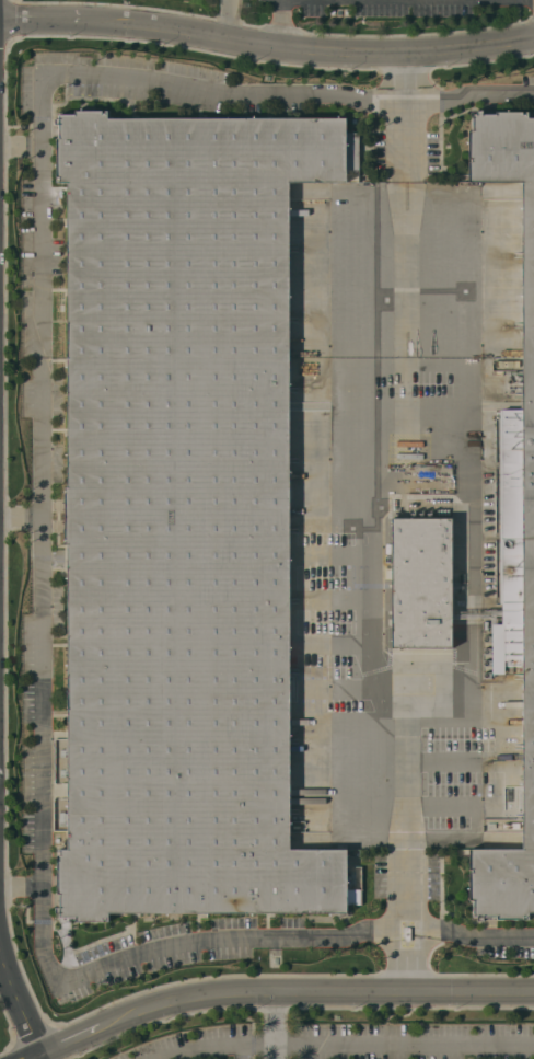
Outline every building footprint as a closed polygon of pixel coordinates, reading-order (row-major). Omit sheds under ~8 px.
[(348,912),(63,913),(62,849),(76,848),(71,179),(56,179),(56,117),(352,115),(353,186),(291,186),(295,850),(348,849),(348,912)] [(469,118),(533,118),(533,909),(473,909),(473,850),(525,849),(524,182),(469,182),(469,118)] [(452,647),(392,647),(392,518),(452,518),(452,647)]
